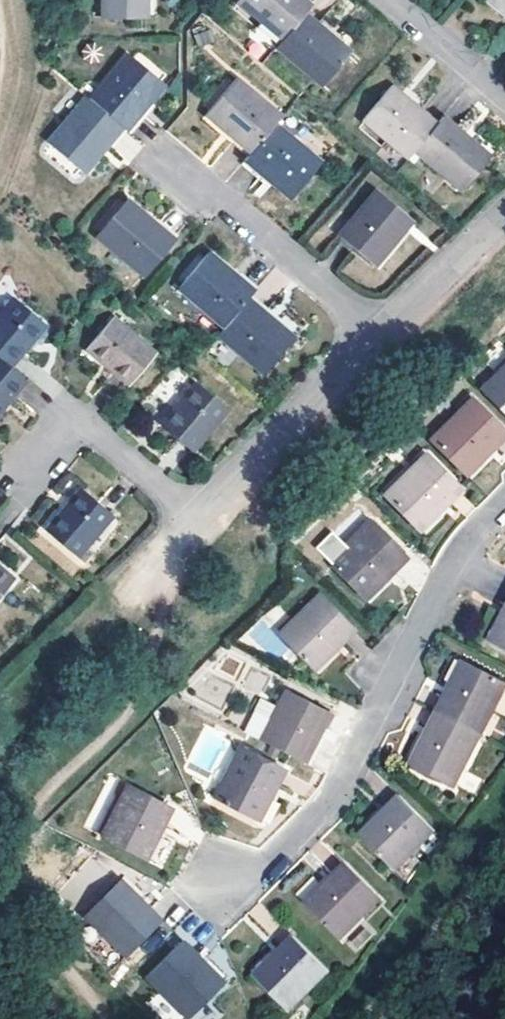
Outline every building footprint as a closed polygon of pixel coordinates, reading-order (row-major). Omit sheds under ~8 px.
[(100,14),(145,14),(146,0),(100,0),(100,14)] [(237,1),(282,39),(303,15),(311,5),(306,0),(239,0),(237,1)] [(504,11),(504,0),(492,0),(504,11)] [(328,37),(303,15),(282,39),(276,47),(322,85),(351,51),(331,34),(328,37)] [(123,126),(128,129),(144,109),(165,83),(128,53),(91,98),(123,126)] [(275,123),(282,116),(236,78),(205,113),(226,131),(251,152),(275,123)] [(414,151),(437,124),(416,106),(414,108),(409,105),(388,87),(362,120),(408,158),(414,151)] [(91,98),(88,95),(50,141),(84,170),(103,149),(123,126),(91,98)] [(437,124),(414,151),(461,190),(489,155),(469,138),(466,140),(463,137),(441,118),(437,124)] [(251,152),(245,159),(268,179),(291,198),(321,163),(275,123),(251,152)] [(376,189),(337,234),(373,265),(412,219),(376,189)] [(149,218),(125,199),(94,233),(142,275),(173,238),(149,218)] [(248,299),(254,291),(234,274),(209,252),(178,288),(224,326),(248,299)] [(11,366),(29,343),(46,322),(13,296),(0,311),(0,356),(11,366)] [(224,326),(218,334),(263,372),(293,336),(270,317),(248,299),(224,326)] [(113,317),(87,349),(104,363),(129,384),(154,353),(113,317)] [(0,356),(0,411),(5,405),(27,379),(11,366),(0,356)] [(482,387),(504,411),(504,364),(482,387)] [(171,411),(161,424),(192,450),(227,409),(195,382),(171,411)] [(431,438),(466,473),(504,435),(504,434),(470,399),(431,438)] [(424,454),(384,493),(420,530),(459,490),(424,454)] [(81,488),(46,530),(77,556),(113,514),(81,488)] [(364,597),(404,557),(369,521),(329,561),(364,597)] [(14,579),(0,567),(0,595),(14,579)] [(318,593),(278,633),(313,669),(354,629),(318,593)] [(504,615),(490,642),(504,650),(504,614),(504,615)] [(438,712),(482,735),(504,689),(504,683),(463,662),(438,712)] [(286,689),(277,705),(270,718),(258,711),(247,733),(270,744),(280,750),(304,762),(330,712),(286,689)] [(258,711),(270,718),(277,705),(264,699),(258,711)] [(438,712),(412,763),(456,785),(482,735),(438,712)] [(277,757),(280,750),(270,744),(267,752),(277,757)] [(239,746),(214,796),(258,819),(284,770),(239,746)] [(127,786),(101,835),(146,858),(171,808),(127,786)] [(401,795),(359,835),(395,871),(436,830),(401,795)] [(346,863),(306,903),(341,939),(381,899),(346,863)] [(120,879),(85,915),(124,955),(160,919),(141,901),(120,879)] [(294,936),(254,976),(289,1011),(330,971),(294,936)] [(181,942),(146,977),(186,1017),(222,982),(181,942)]
